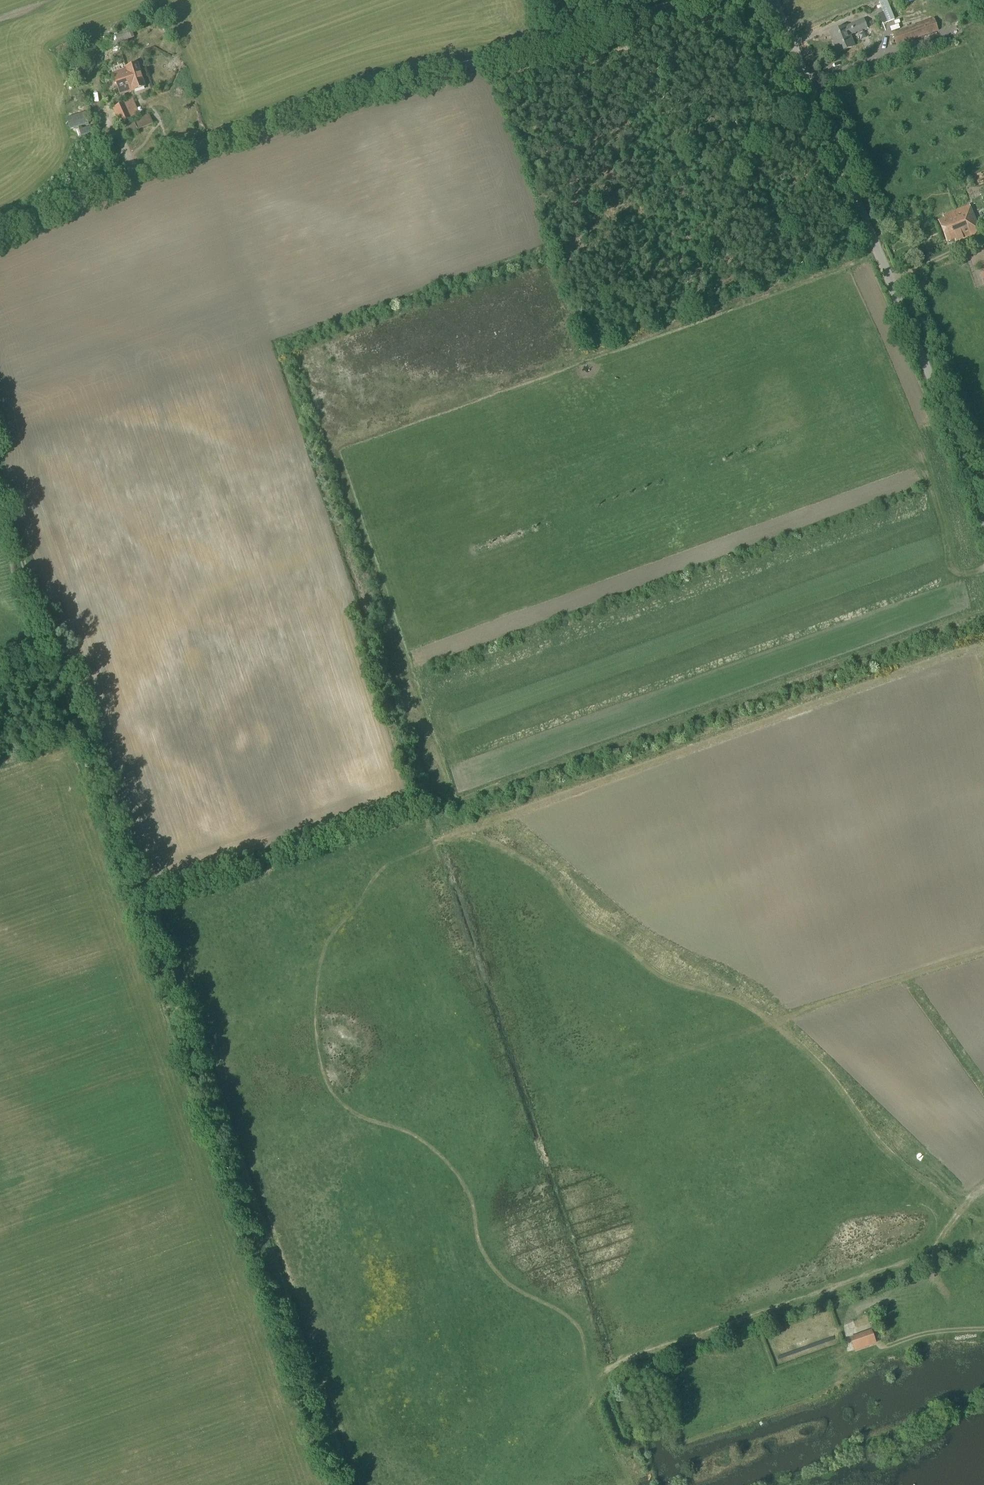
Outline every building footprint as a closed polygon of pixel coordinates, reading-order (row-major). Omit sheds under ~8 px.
[(897,46),(938,31),(934,18),(892,32),(897,46)] [(838,53),(854,46),(850,36),(867,28),(864,19),(846,26),(829,33),(838,53)] [(128,40),(135,37),(132,29),(106,39),(106,38),(101,40),(104,51),(129,41),(128,40)] [(124,69),(122,62),(110,66),(120,95),(134,91),(145,87),(138,64),(126,68),(124,69)] [(119,123),(133,117),(129,110),(126,103),(113,109),(119,123)] [(125,135),(153,124),(149,114),(121,126),(125,135)] [(956,242),(980,232),(969,206),(943,216),(944,219),(938,221),(947,242),(955,239),(956,242)] [(855,1351),(875,1344),(871,1333),(851,1340),(855,1351)]
